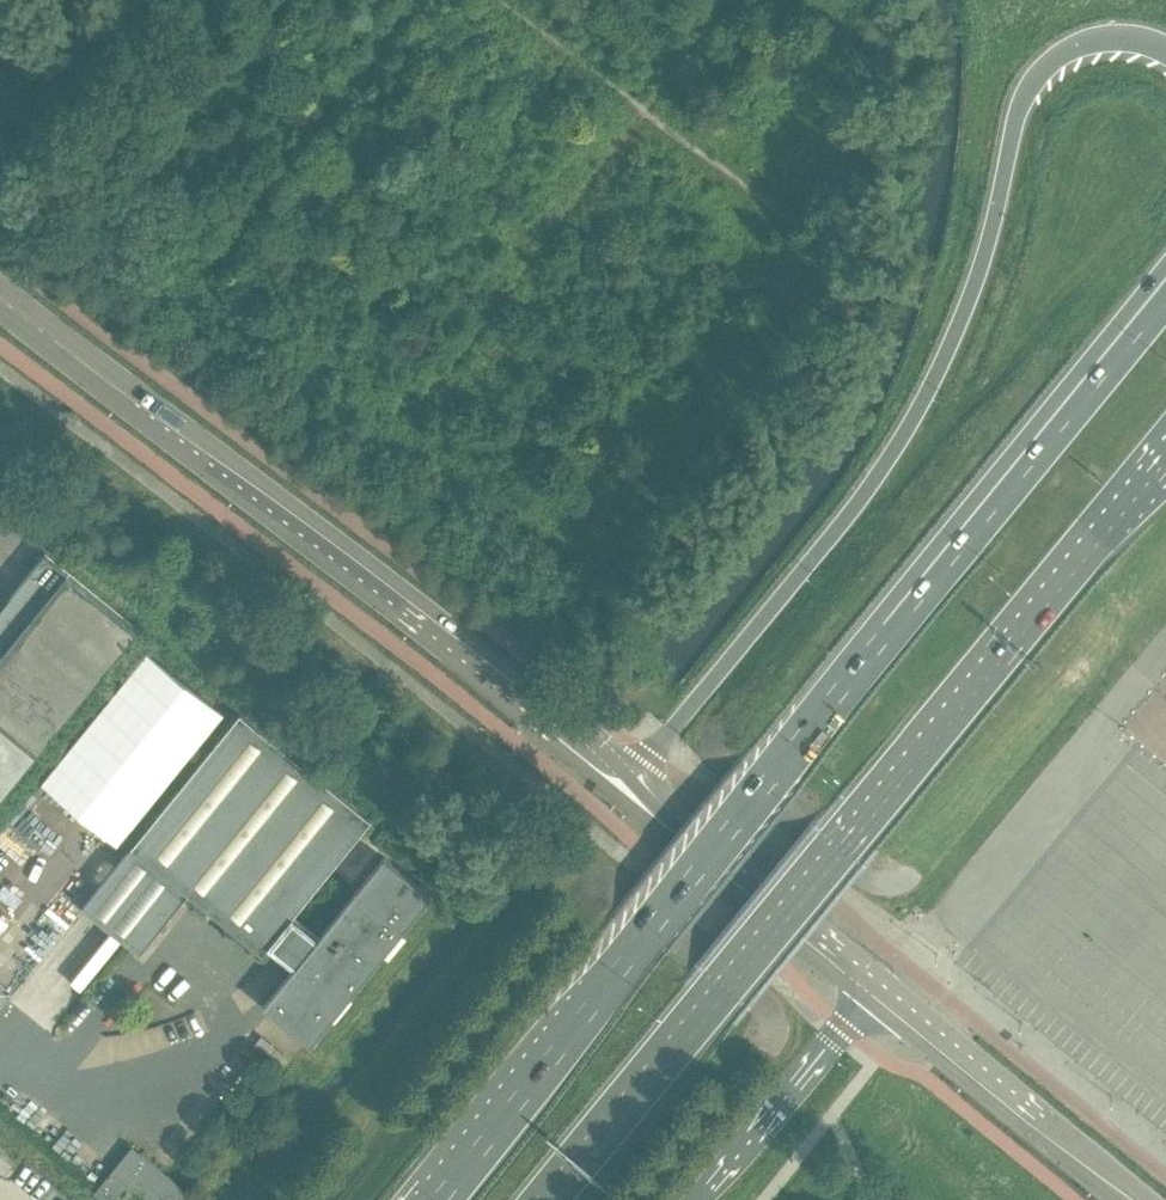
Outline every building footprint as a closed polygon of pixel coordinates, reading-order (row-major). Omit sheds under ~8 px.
[(137,629),(138,628),(47,554),(0,609),(0,798),(137,629)] [(292,915),(371,818),(240,712),(131,846),(188,893),(263,953),(269,946),(294,966),(264,1005),(310,1042),(431,894),(384,856),(319,936),(292,915)] [(140,952),(188,893),(131,846),(83,905),(140,952)] [(132,1145),(94,1191),(105,1199),(113,1199),(127,1182),(149,1199),(183,1199),(189,1191),(132,1145)]
